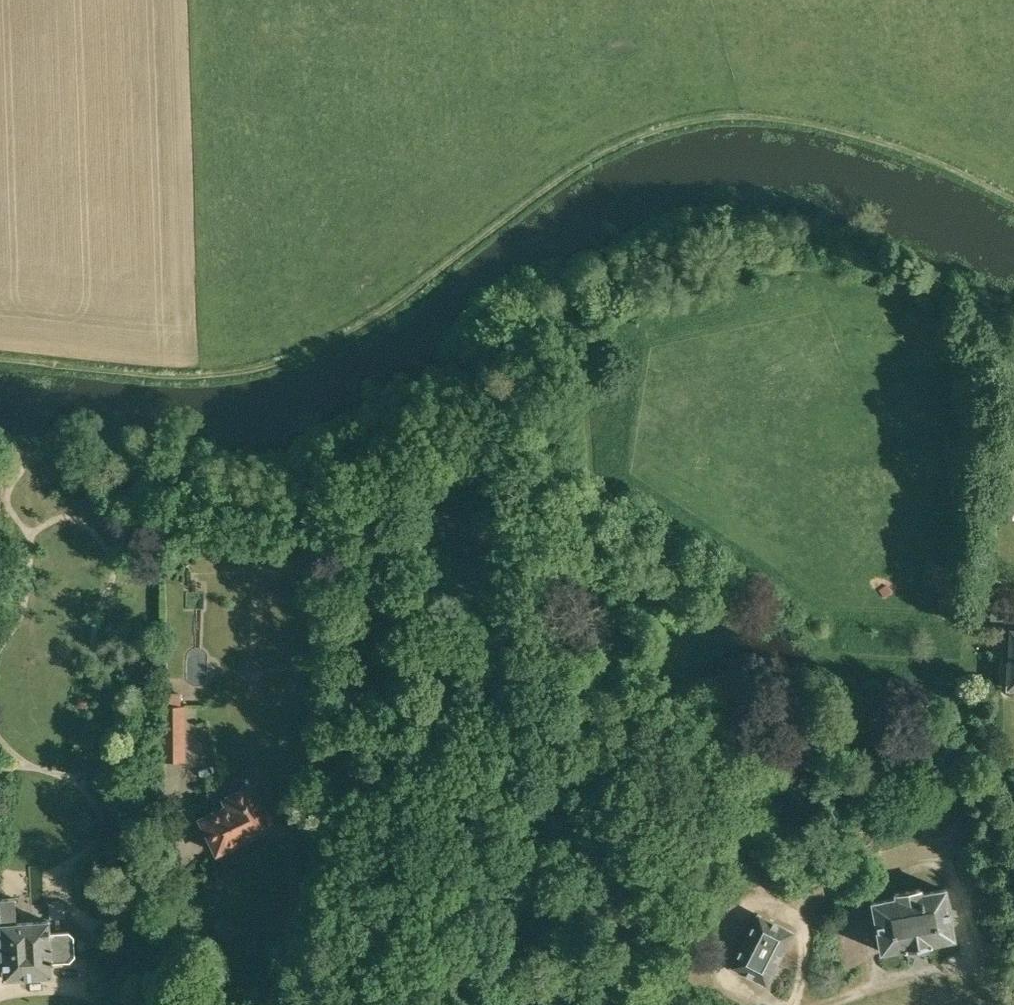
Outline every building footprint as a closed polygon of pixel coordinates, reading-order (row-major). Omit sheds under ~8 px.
[(181,691),(165,691),(166,761),(186,760),(185,705),(181,705),(181,691)] [(262,830),(273,825),(253,784),(224,798),(227,805),(200,818),(216,852),(250,836),(248,831),(260,826),(262,830)] [(929,942),(953,937),(944,888),(920,893),(919,889),(896,893),(897,897),(872,901),(880,950),(904,946),(904,947),(929,943),(929,942)] [(74,955),(73,936),(68,931),(49,932),(48,921),(17,923),(15,897),(0,898),(0,924),(4,977),(52,974),(51,962),(69,960),(74,955)] [(767,983),(793,930),(759,913),(732,965),(767,983)]
